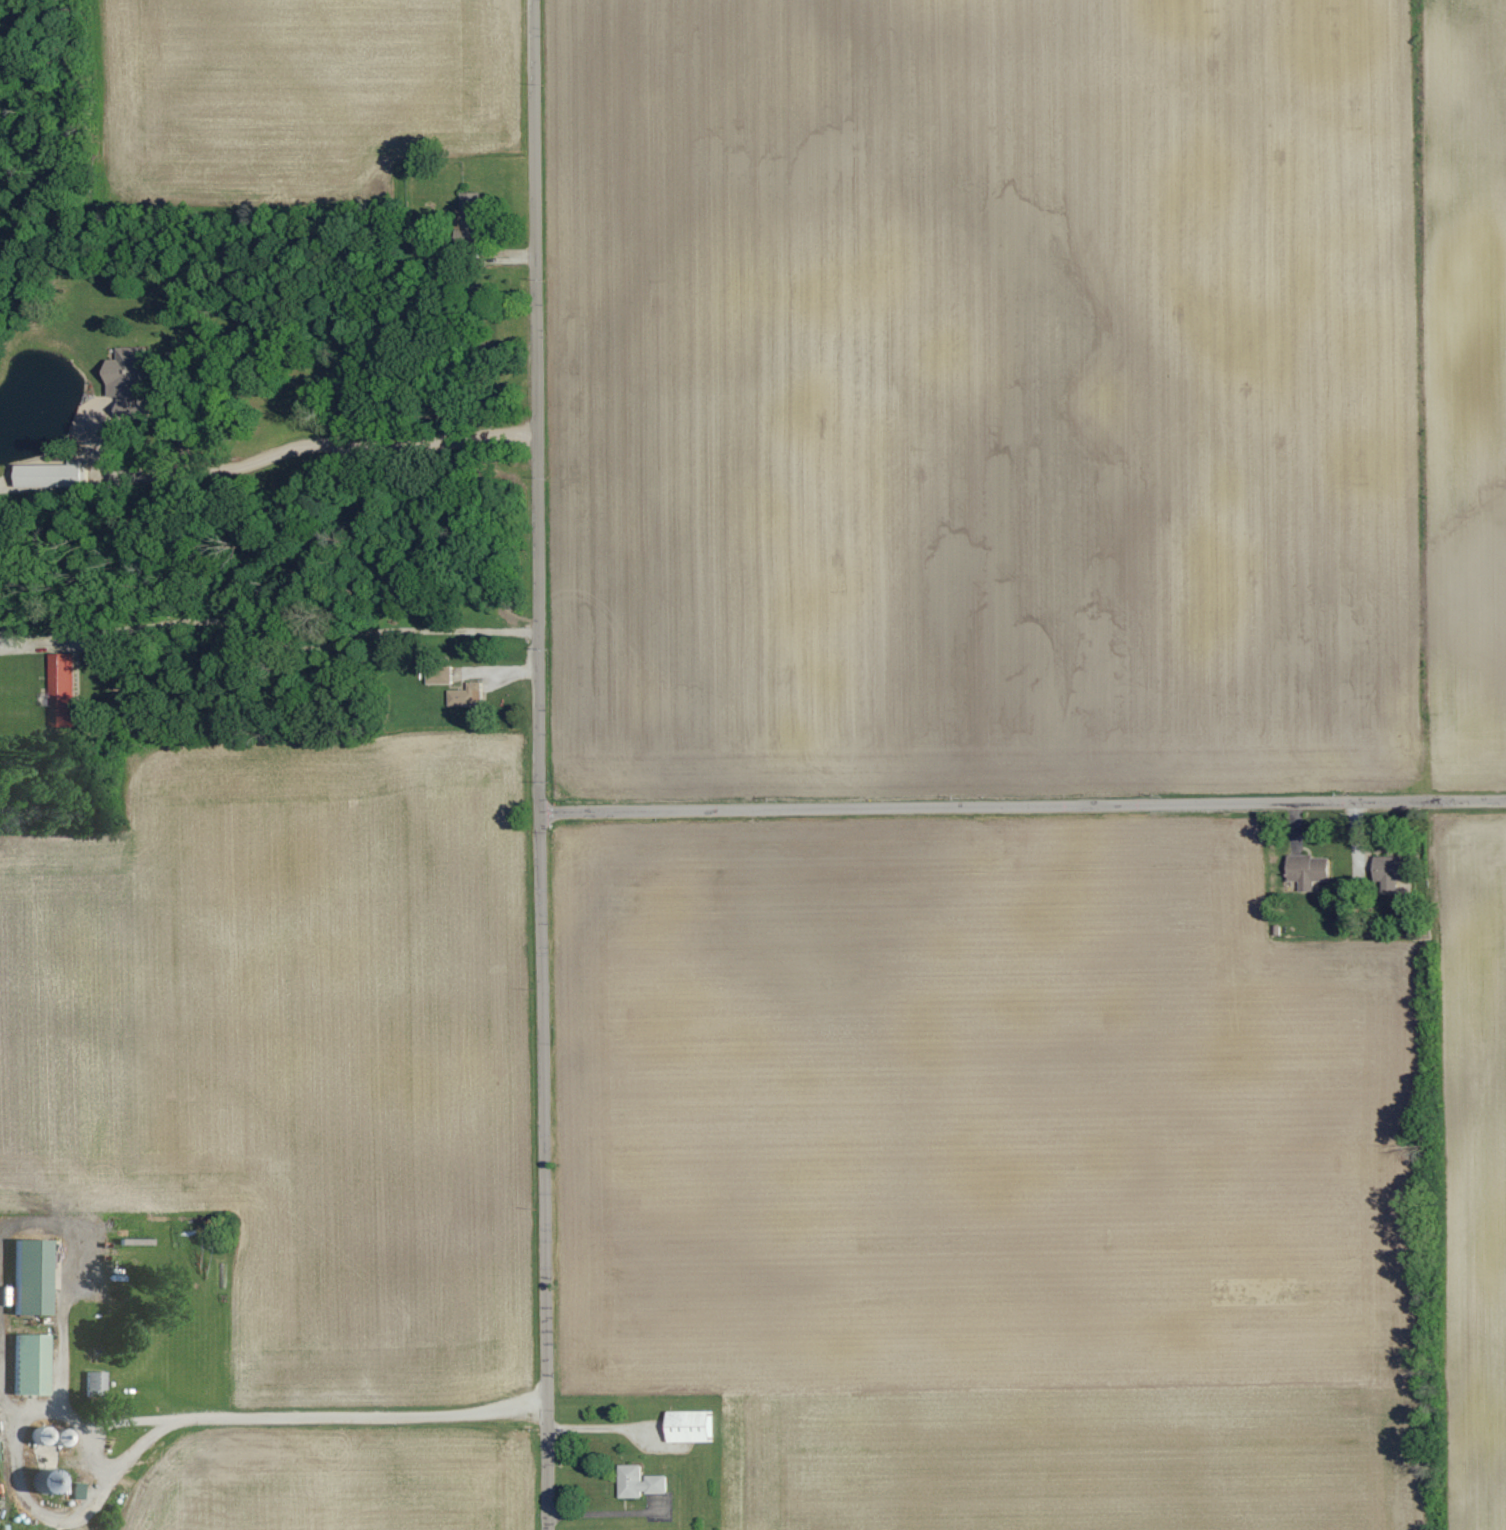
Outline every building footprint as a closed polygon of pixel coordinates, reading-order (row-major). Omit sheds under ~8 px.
[(478,192),(459,193),(460,209),(478,208),(478,192)] [(143,347),(116,349),(116,360),(102,361),(104,397),(117,396),(118,407),(133,406),(131,382),(145,381),(143,347)] [(12,466),(13,488),(85,487),(84,464),(12,466)] [(49,728),(73,727),(71,654),(47,654),(49,728)] [(424,685),(450,684),(450,668),(424,668),(424,685)] [(465,690),(447,690),(446,706),(479,707),(479,683),(465,682),(465,690)] [(1328,881),(1327,856),(1285,857),(1286,882),(1298,882),(1298,892),(1312,891),(1312,881),(1328,881)] [(1400,856),(1372,857),(1373,890),(1395,890),(1395,882),(1401,881),(1400,856)] [(42,1295),(42,1259),(47,1259),(47,1238),(8,1238),(7,1314),(46,1314),(46,1295),(42,1295)] [(41,1394),(43,1334),(9,1333),(8,1393),(41,1394)] [(664,1410),(664,1442),(712,1441),(712,1410),(664,1410)] [(666,1493),(666,1475),(641,1475),(641,1464),(617,1464),(618,1498),(641,1497),(641,1494),(666,1493)]
